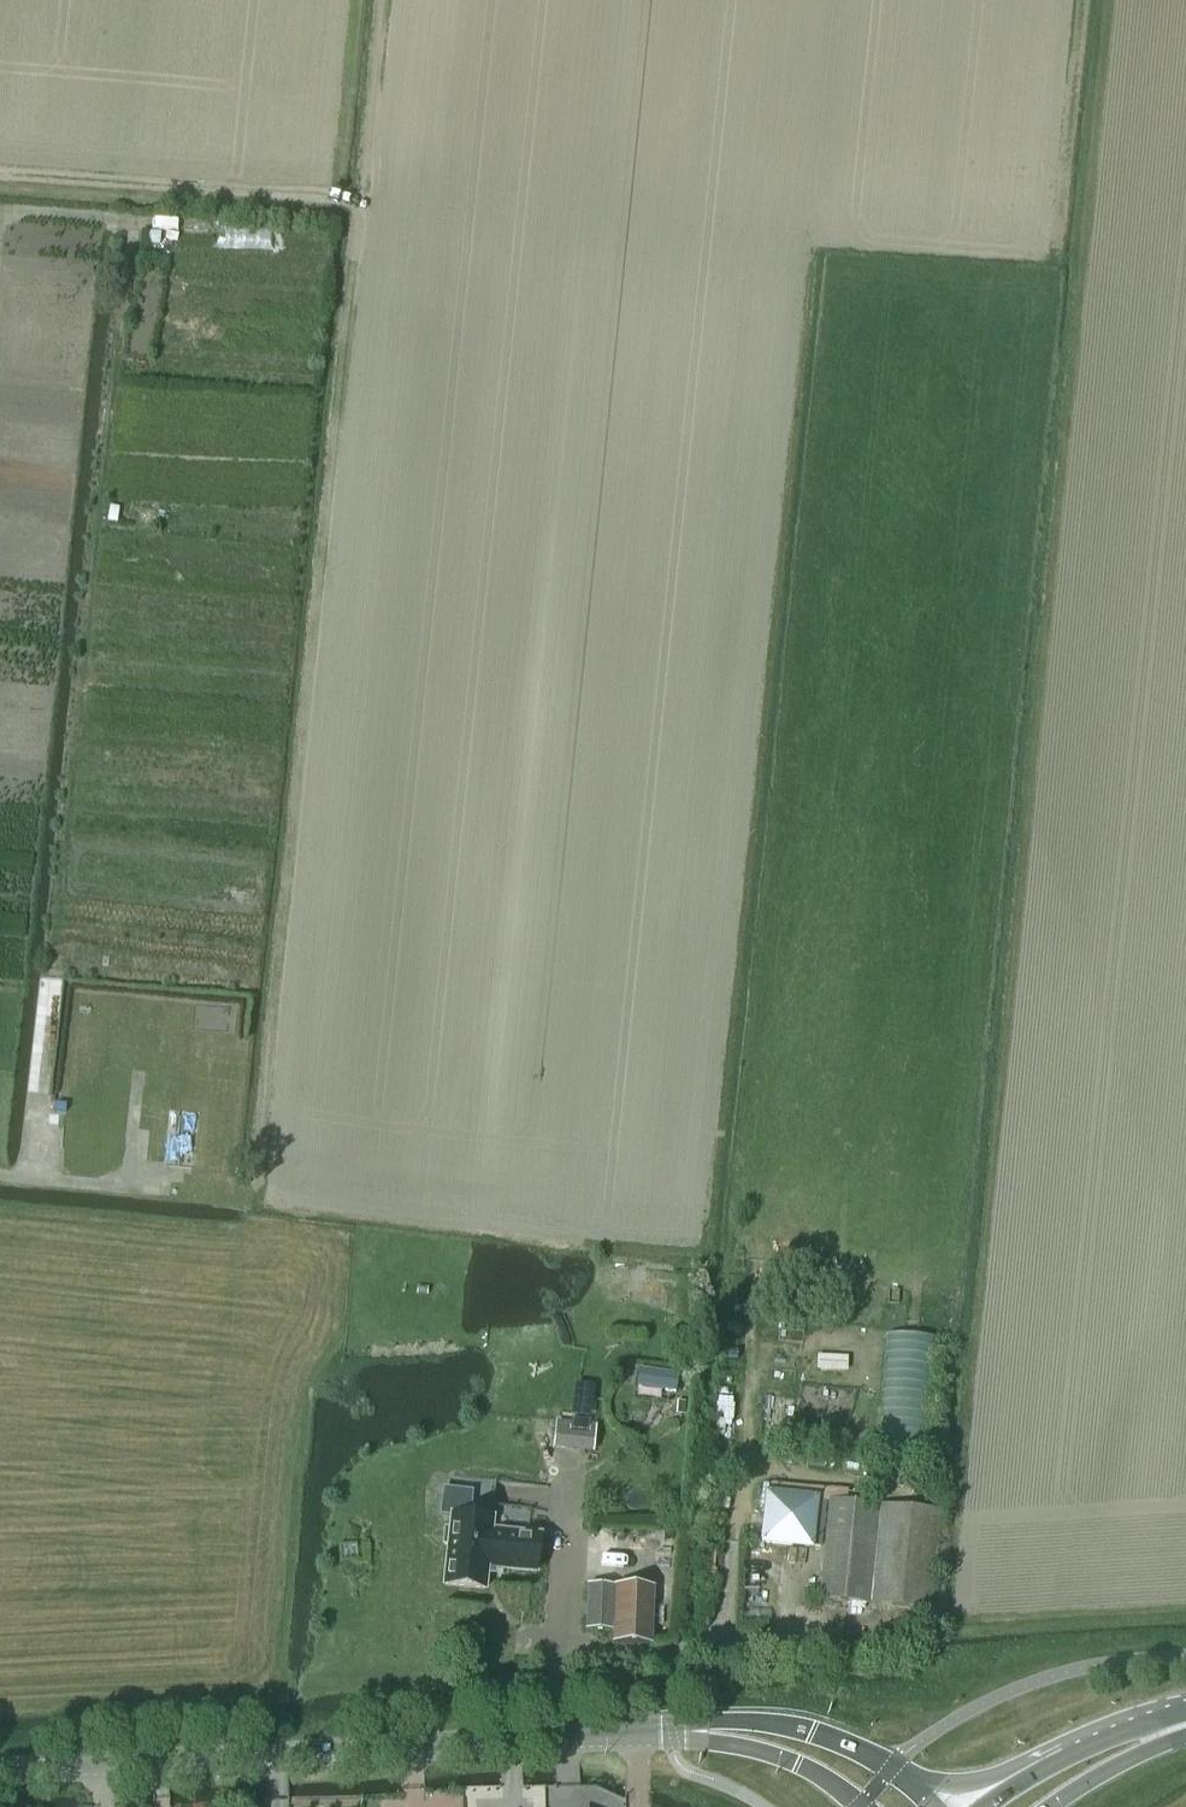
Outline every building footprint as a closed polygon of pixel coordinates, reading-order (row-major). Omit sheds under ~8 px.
[(150,231),(149,242),(160,243),(161,232),(150,231)] [(179,1146),(183,1112),(169,1110),(165,1144),(179,1146)] [(165,1144),(163,1163),(192,1166),(198,1114),(183,1112),(179,1146),(165,1144)] [(886,1333),(877,1450),(926,1454),(936,1337),(886,1333)] [(724,1351),(723,1360),(736,1361),(737,1352),(724,1351)] [(640,1370),(637,1387),(675,1393),(677,1375),(640,1370)] [(676,1402),(675,1415),(683,1415),(684,1403),(676,1402)] [(556,1423),(555,1433),(569,1435),(567,1448),(592,1451),(595,1427),(589,1426),(569,1424),(556,1423)] [(763,1524),(761,1543),(781,1544),(819,1548),(824,1501),(828,1501),(818,1598),(826,1599),(890,1605),(928,1609),(938,1512),(843,1503),(844,1492),(767,1485),(766,1496),(763,1524)] [(444,1529),(443,1544),(448,1545),(444,1585),(484,1589),(486,1565),(496,1566),(496,1568),(535,1573),(539,1536),(490,1531),(491,1519),(452,1515),(450,1530),(444,1529)] [(585,1583),(582,1625),(615,1627),(614,1643),(647,1645),(649,1595),(649,1587),(609,1585),(585,1583)]
